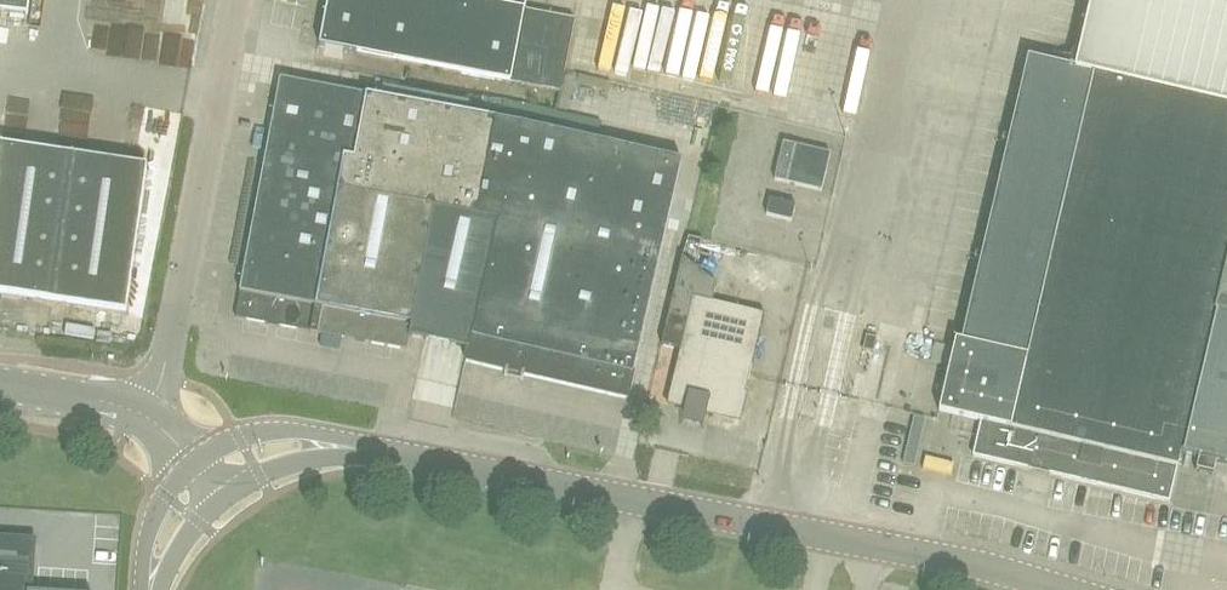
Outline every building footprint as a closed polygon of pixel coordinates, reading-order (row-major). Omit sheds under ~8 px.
[(28,17),(30,0),(0,0),(0,14),(28,17)] [(321,45),(358,52),(358,53),(560,91),(575,19),(525,9),(527,0),(329,0),(321,45)] [(1074,67),(1028,56),(962,340),(956,339),(939,411),(981,421),(973,456),(1028,469),(1029,463),(1051,468),(1049,474),(1170,502),(1181,453),(1200,458),(1197,469),(1213,473),(1216,462),(1226,464),(1226,0),(1090,0),(1074,67)] [(634,375),(675,195),(683,160),(367,94),(280,78),(240,292),(241,292),(237,317),(268,323),(268,325),(280,328),(280,326),(311,332),(310,334),(318,335),(319,334),(408,351),(411,334),(470,348),(466,362),(506,371),(505,376),(524,380),(525,375),(628,399),(634,375)] [(784,143),(776,180),(823,191),(832,154),(784,143)] [(144,195),(148,166),(0,144),(0,294),(127,313),(144,195)] [(771,199),(767,215),(793,221),(797,205),(771,199)] [(682,258),(661,345),(681,350),(669,404),(687,408),(684,418),(702,422),(705,412),(738,420),(763,313),(713,301),(716,285),(682,258)] [(861,353),(871,356),(874,342),(864,340),(861,353)] [(32,544),(0,542),(0,589),(29,589),(32,544)]
